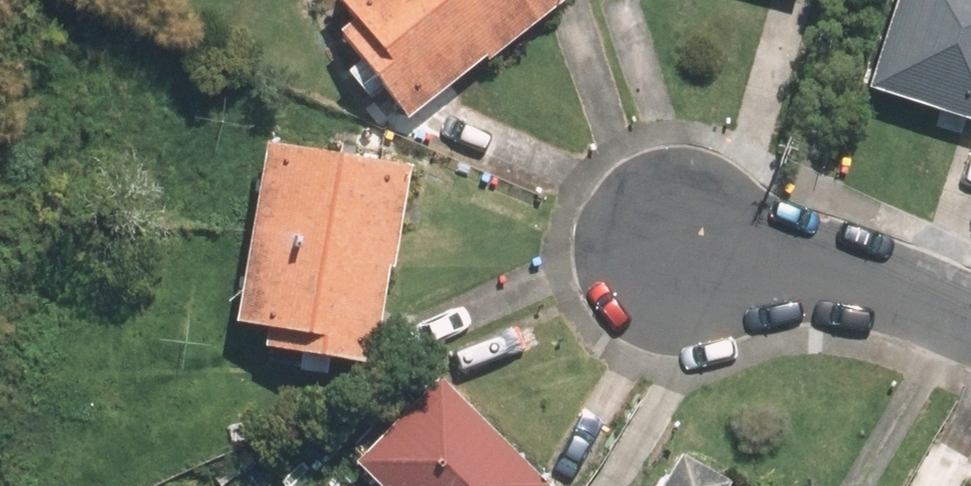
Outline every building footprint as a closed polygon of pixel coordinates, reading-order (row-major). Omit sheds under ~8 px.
[(512,48),(475,0),(356,0),(365,13),(351,24),(418,112),(491,56),(495,61),(512,48)] [(512,48),(576,0),(475,0),(512,48)] [(880,84),(970,114),(970,0),(907,0),(880,84)] [(278,139),(262,230),(403,255),(419,164),(278,139)] [(384,360),(403,255),(262,230),(247,316),(278,322),(275,341),(384,360)] [(448,373),(367,452),(400,485),(557,485),(558,485),(448,373)] [(936,436),(907,485),(970,485),(970,457),(936,436)] [(339,459),(311,437),(291,462),(319,484),(339,459)] [(696,449),(673,485),(735,485),(741,477),(696,449)]
